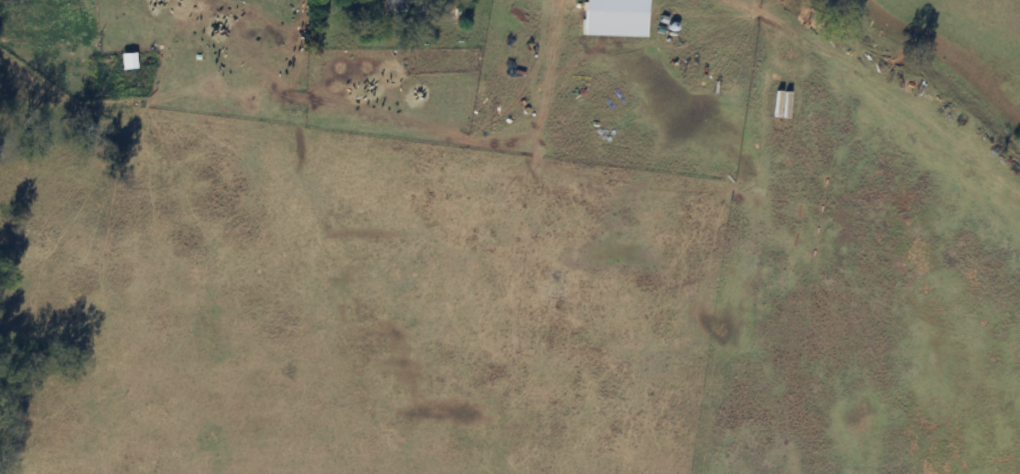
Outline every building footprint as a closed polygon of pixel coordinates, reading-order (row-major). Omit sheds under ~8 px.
[(409,0),(386,0),(386,12),(409,13),(409,0)] [(586,37),(649,38),(650,0),(587,0),(586,37)]
